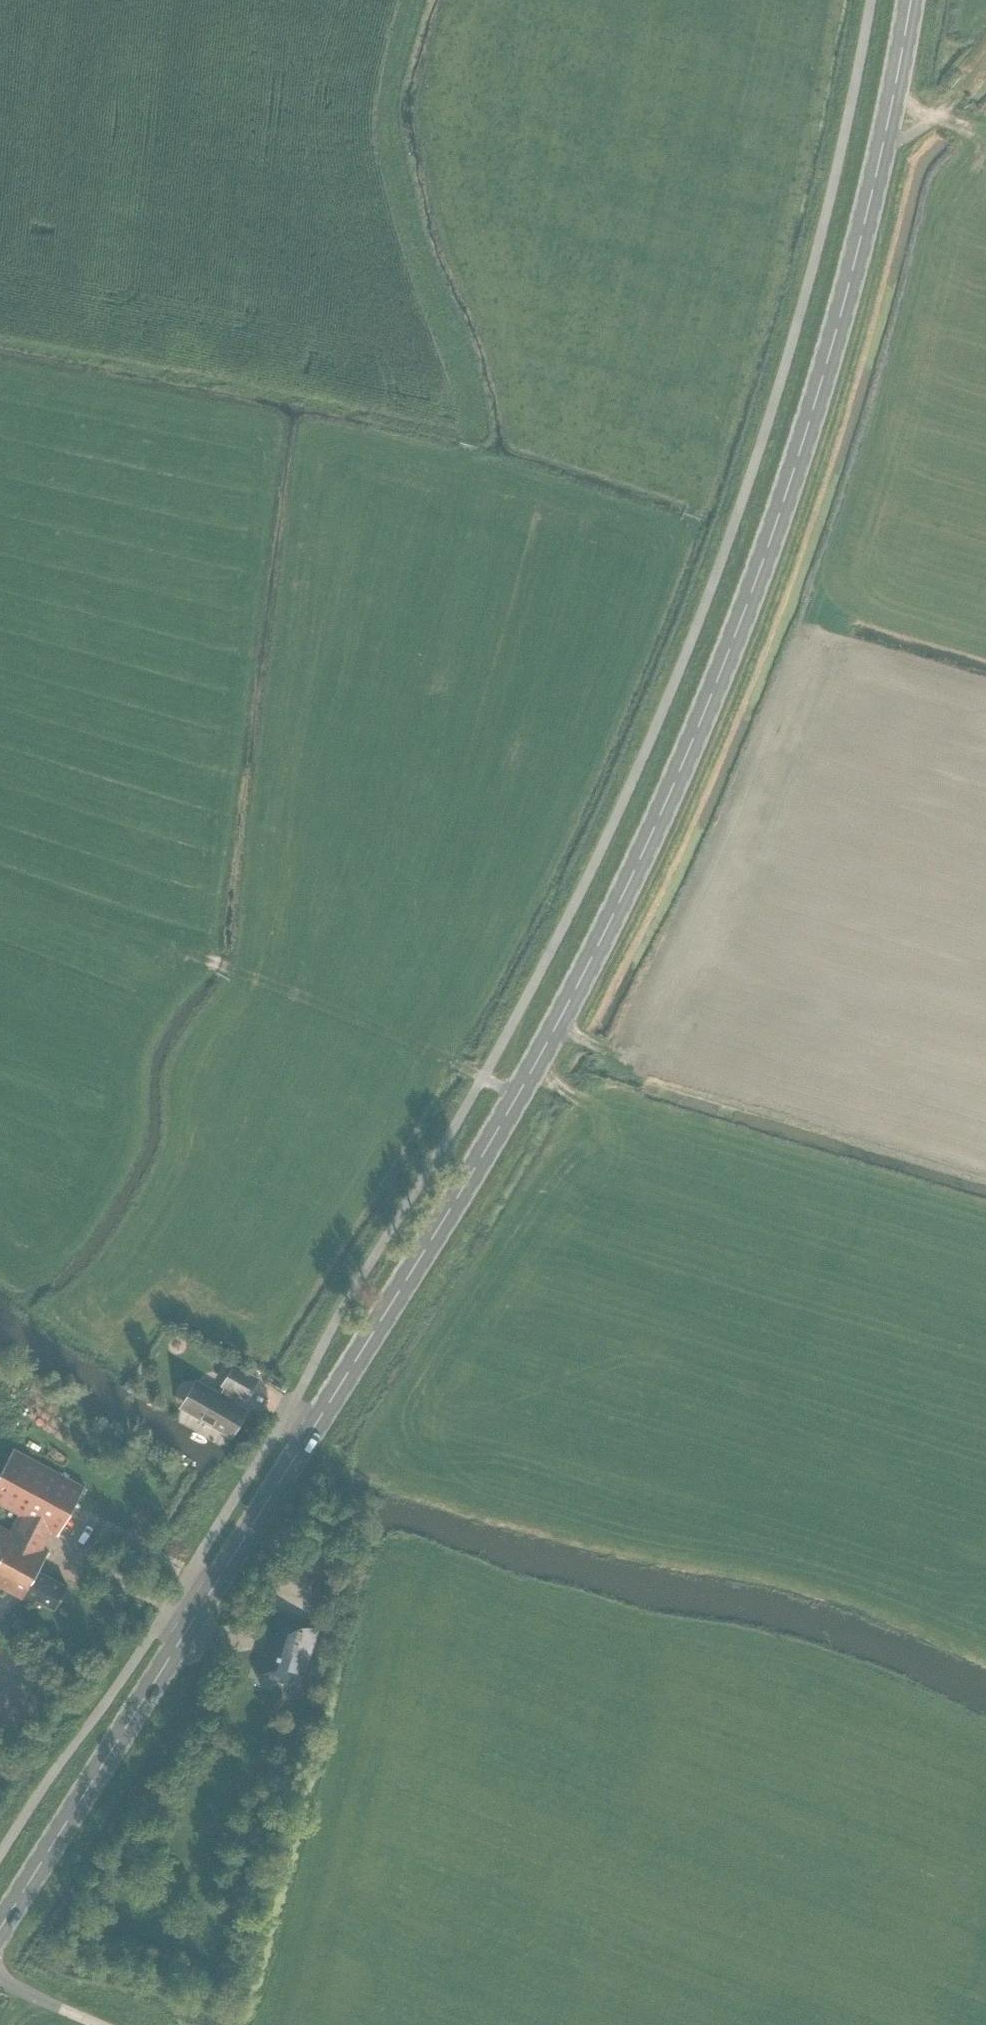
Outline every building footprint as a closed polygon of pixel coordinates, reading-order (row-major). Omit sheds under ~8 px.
[(247,1410),(231,1401),(237,1392),(247,1398),(258,1379),(234,1365),(223,1384),(227,1387),(222,1396),(197,1381),(182,1407),(232,1436),(247,1410)] [(130,1377),(123,1386),(133,1394),(140,1385),(130,1377)] [(50,1529),(59,1534),(85,1485),(13,1446),(0,1469),(0,1502),(20,1513),(10,1529),(0,1524),(0,1587),(33,1605),(36,1599),(51,1608),(64,1585),(38,1570),(49,1550),(41,1546),(50,1529)] [(256,1674),(288,1684),(292,1671),(304,1675),(320,1627),(274,1612),(268,1630),(270,1631),(256,1674)] [(13,1625),(21,1630),(25,1622),(17,1618),(13,1625)]
